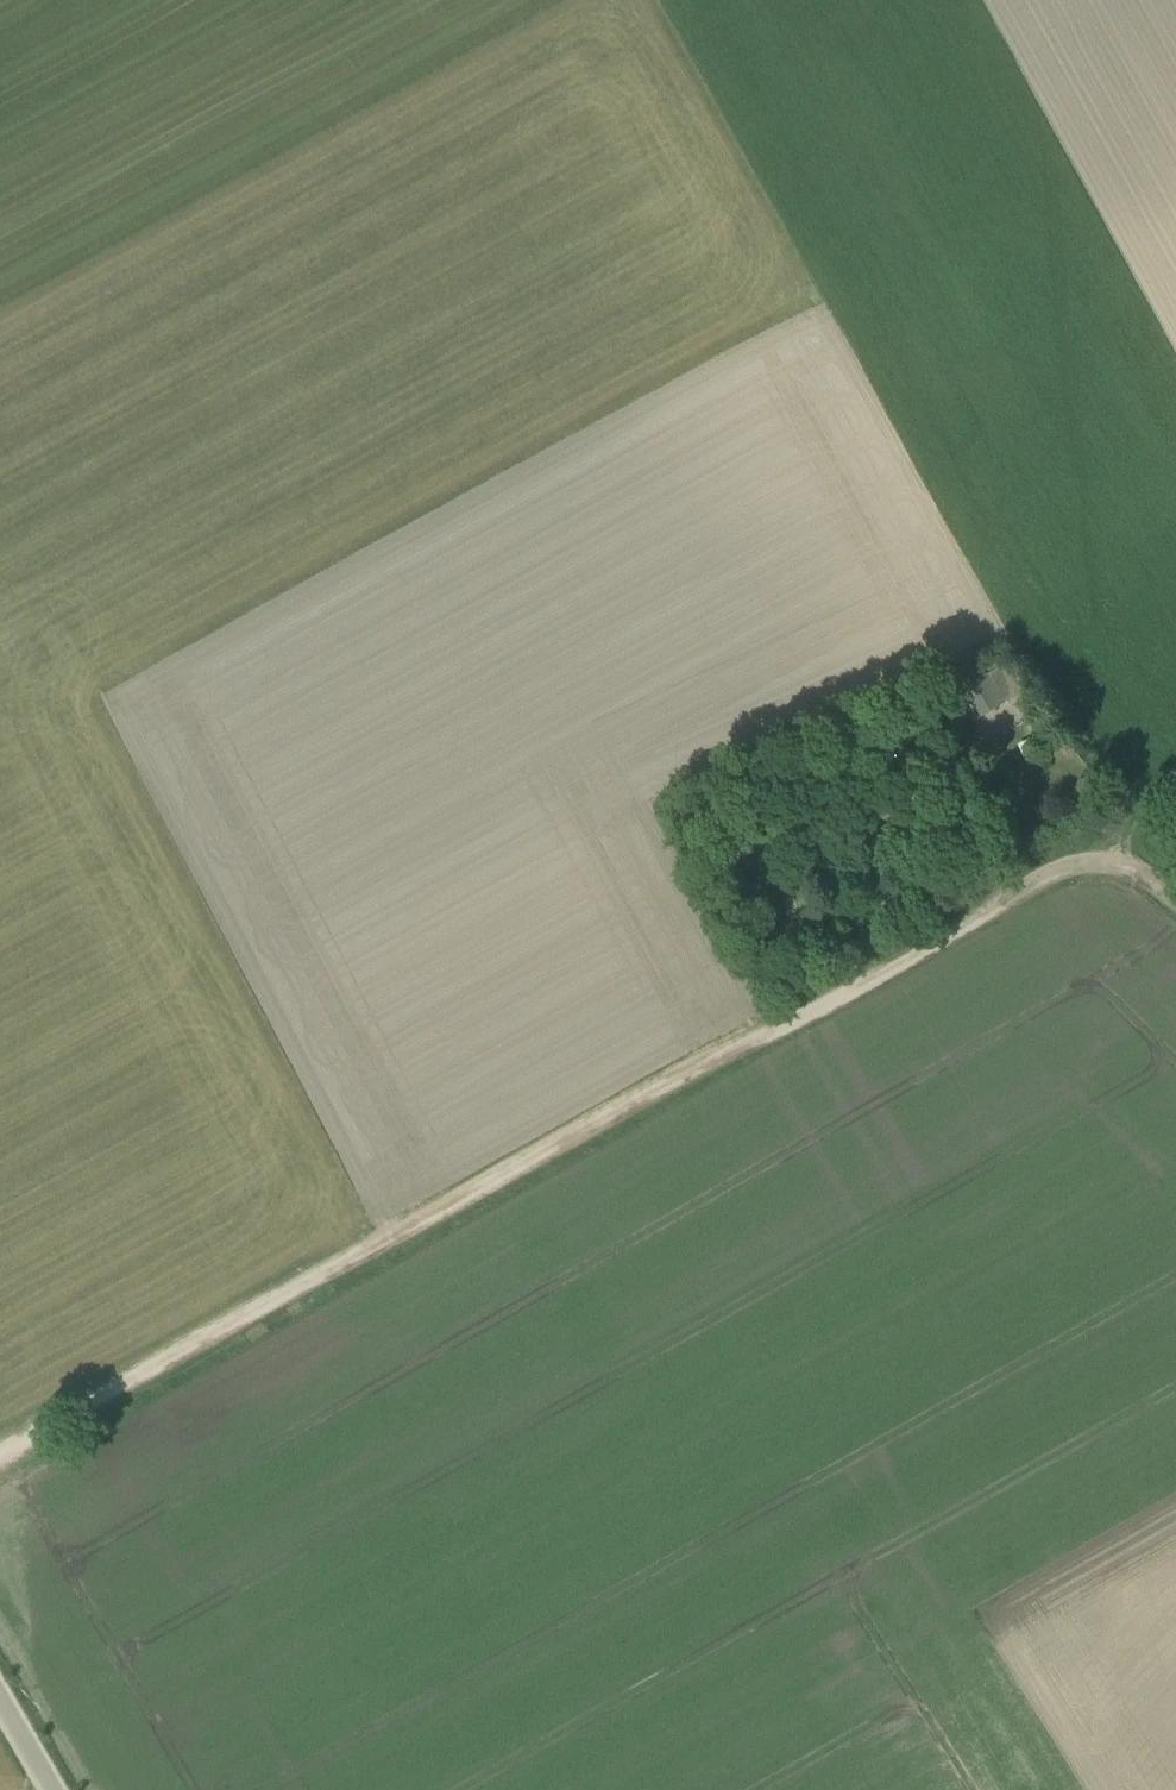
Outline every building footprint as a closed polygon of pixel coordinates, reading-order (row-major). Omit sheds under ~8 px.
[(993,685),(1010,676),(1004,666),(965,686),(979,713),(1002,701),(993,685)] [(1080,779),(1072,795),(1083,801),(1092,785),(1080,779)]
